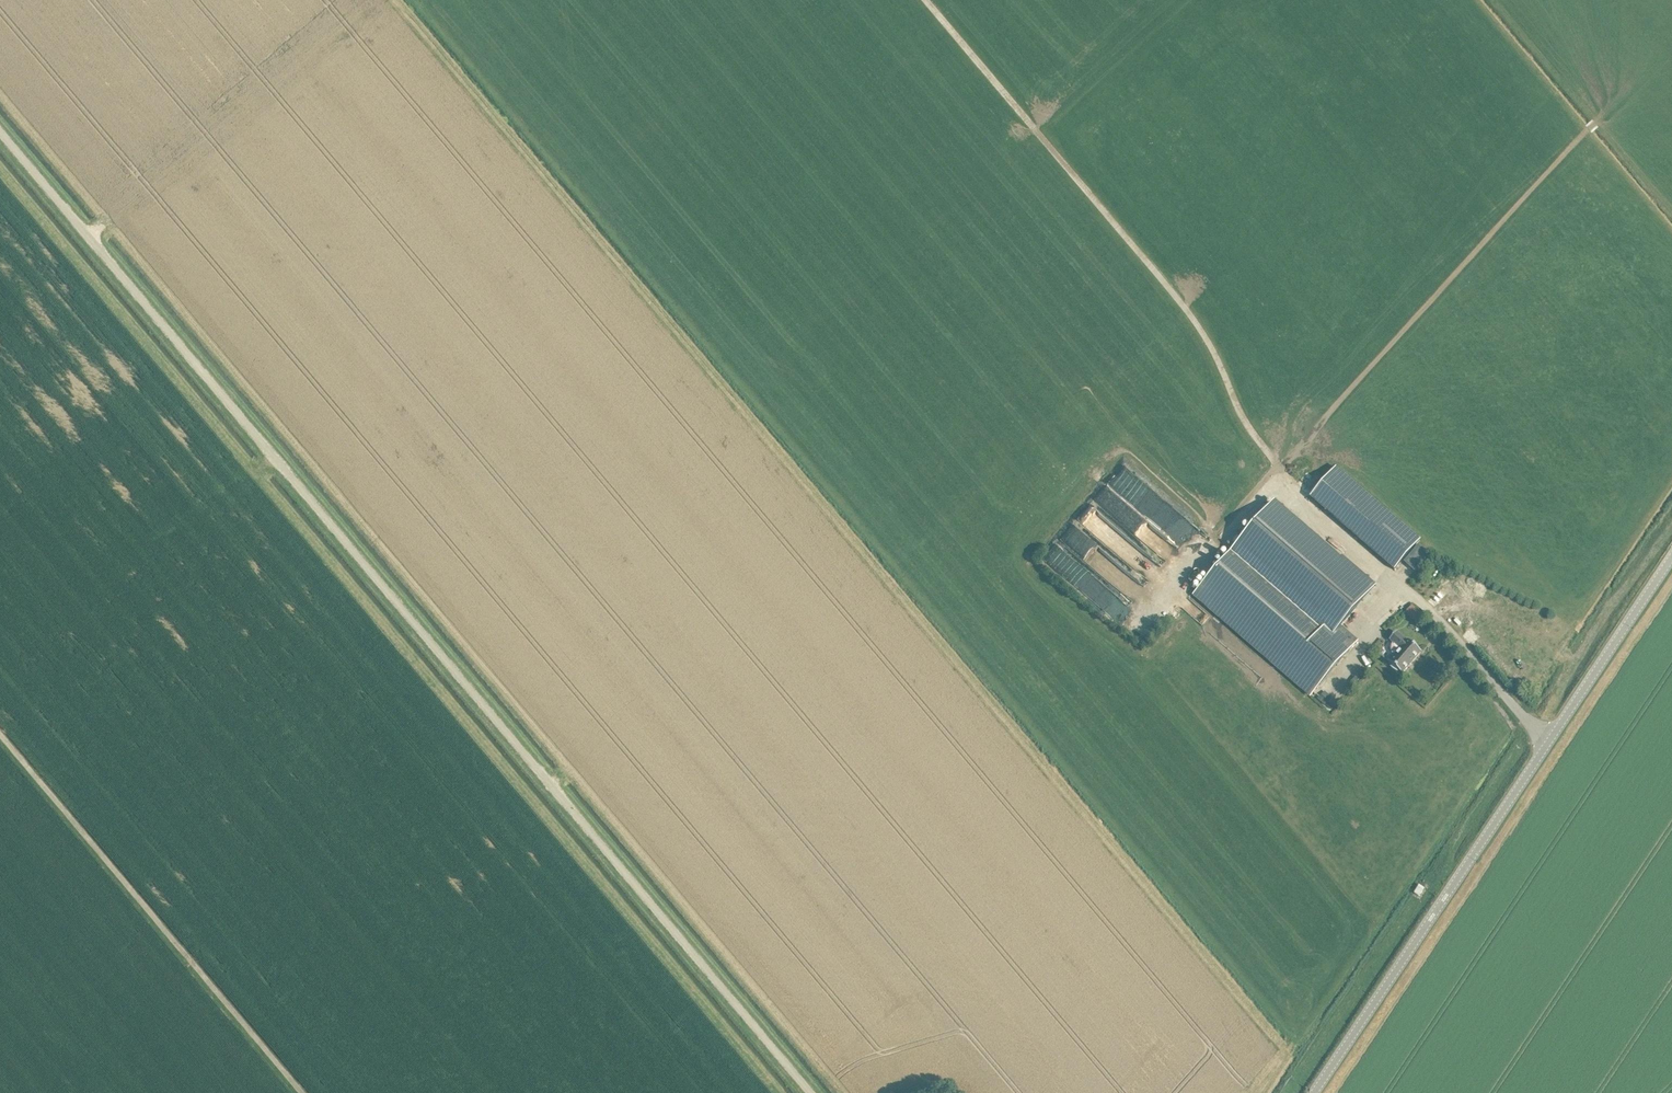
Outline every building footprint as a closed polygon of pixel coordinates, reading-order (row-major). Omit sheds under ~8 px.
[(1393,570),(1420,540),(1336,467),(1310,498),(1393,570)] [(1192,527),(1130,471),(1121,481),(1144,501),(1134,512),(1128,506),(1123,512),(1131,519),(1130,519),(1168,553),(1192,527)] [(1192,596),(1310,698),(1363,636),(1355,630),(1351,635),(1341,626),(1376,585),(1342,556),(1341,558),(1274,501),(1192,596)] [(1421,652),(1407,640),(1407,642),(1396,632),(1389,640),(1393,643),(1392,646),(1391,648),(1391,651),(1392,654),(1394,656),(1388,662),(1392,666),(1391,667),(1397,672),(1398,671),(1402,674),(1421,652)] [(1428,888),(1433,877),(1427,874),(1422,884),(1428,888)]
